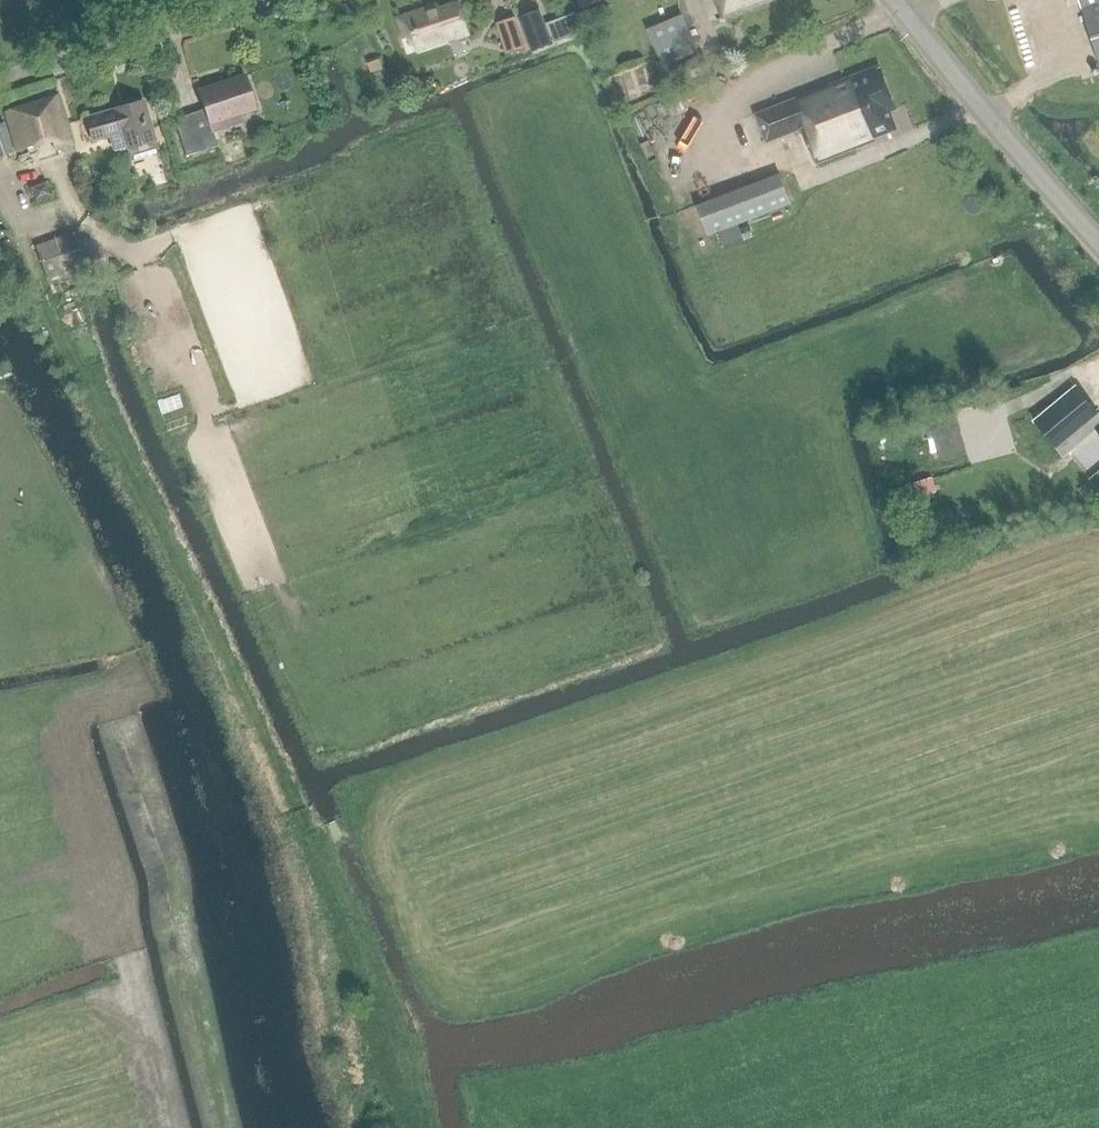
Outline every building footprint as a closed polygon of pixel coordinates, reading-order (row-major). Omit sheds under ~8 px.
[(721,19),(774,0),(714,0),(721,19)] [(1098,62),(1098,0),(1079,0),(1098,62)] [(436,10),(434,7),(397,20),(404,39),(411,37),(416,53),(468,35),(457,3),(436,10)] [(554,43),(546,24),(540,9),(519,17),(532,51),(554,43)] [(546,24),(554,43),(582,32),(575,13),(546,24)] [(683,16),(648,30),(663,66),(698,52),(683,16)] [(524,49),(513,18),(495,24),(505,55),(524,49)] [(756,117),(767,144),(801,130),(808,148),(810,147),(817,165),(875,143),(874,140),(896,131),(888,112),(895,109),(880,69),(756,117)] [(216,146),(212,133),(235,126),(235,125),(239,115),(255,110),(244,76),(198,90),(206,113),(191,118),(202,150),(216,146)] [(56,94),(6,109),(18,151),(47,142),(48,147),(54,145),(56,150),(71,146),(56,94)] [(154,142),(143,103),(85,119),(91,141),(115,134),(119,145),(124,144),(126,149),(154,142)] [(4,122),(0,124),(0,156),(13,152),(4,122)] [(783,180),(699,211),(709,237),(792,205),(783,180)] [(46,194),(43,183),(30,187),(33,198),(46,194)] [(54,286),(87,274),(72,232),(35,245),(47,279),(51,278),(54,286)] [(1061,407),(1037,418),(1054,456),(1079,445),(1061,407)] [(913,483),(918,498),(936,492),(932,478),(913,483)]
